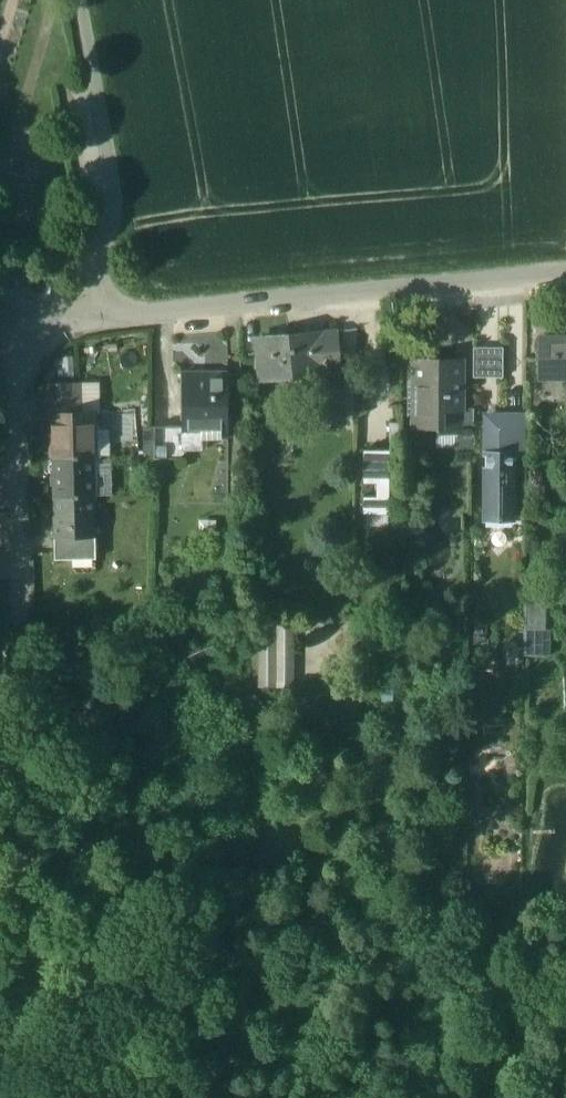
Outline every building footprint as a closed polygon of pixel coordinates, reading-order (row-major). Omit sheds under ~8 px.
[(336,331),(287,336),(290,372),(316,370),(321,421),(341,419),(337,368),(339,368),(336,331)] [(287,336),(258,338),(261,375),(290,372),(287,336)] [(541,337),(540,375),(565,375),(565,337),(541,337)] [(502,348),(473,347),(472,377),(502,377),(502,348)] [(459,361),(416,361),(415,422),(435,423),(435,429),(457,429),(458,429),(458,408),(459,361)] [(227,372),(181,373),(181,427),(182,431),(201,431),(201,437),(227,437),(227,372)] [(77,385),(44,386),(45,417),(51,416),(51,415),(78,414),(77,385)] [(472,408),(458,408),(458,429),(457,429),(457,437),(472,437),(472,408)] [(78,414),(51,415),(51,416),(51,457),(52,457),(94,455),(93,413),(78,414)] [(510,422),(485,422),(485,508),(511,509),(512,447),(525,447),(525,416),(510,416),(510,422)] [(399,423),(388,423),(388,449),(389,449),(399,449),(399,423)] [(181,427),(154,426),(154,459),(183,460),(183,449),(181,449),(182,431),(181,427)] [(388,449),(362,449),(362,482),(376,482),(375,496),(362,496),(362,513),(389,513),(389,449),(388,449)] [(94,455),(52,457),(53,496),(94,495),(93,468),(109,468),(108,455),(94,455)] [(109,468),(93,468),(94,495),(109,495),(109,468)] [(94,495),(53,496),(54,537),(95,536),(94,495)] [(95,536),(54,537),(54,559),(95,558),(95,536)] [(276,624),(275,683),(291,683),(293,624),(276,624)] [(547,630),(528,629),(528,655),(546,655),(547,630)]
